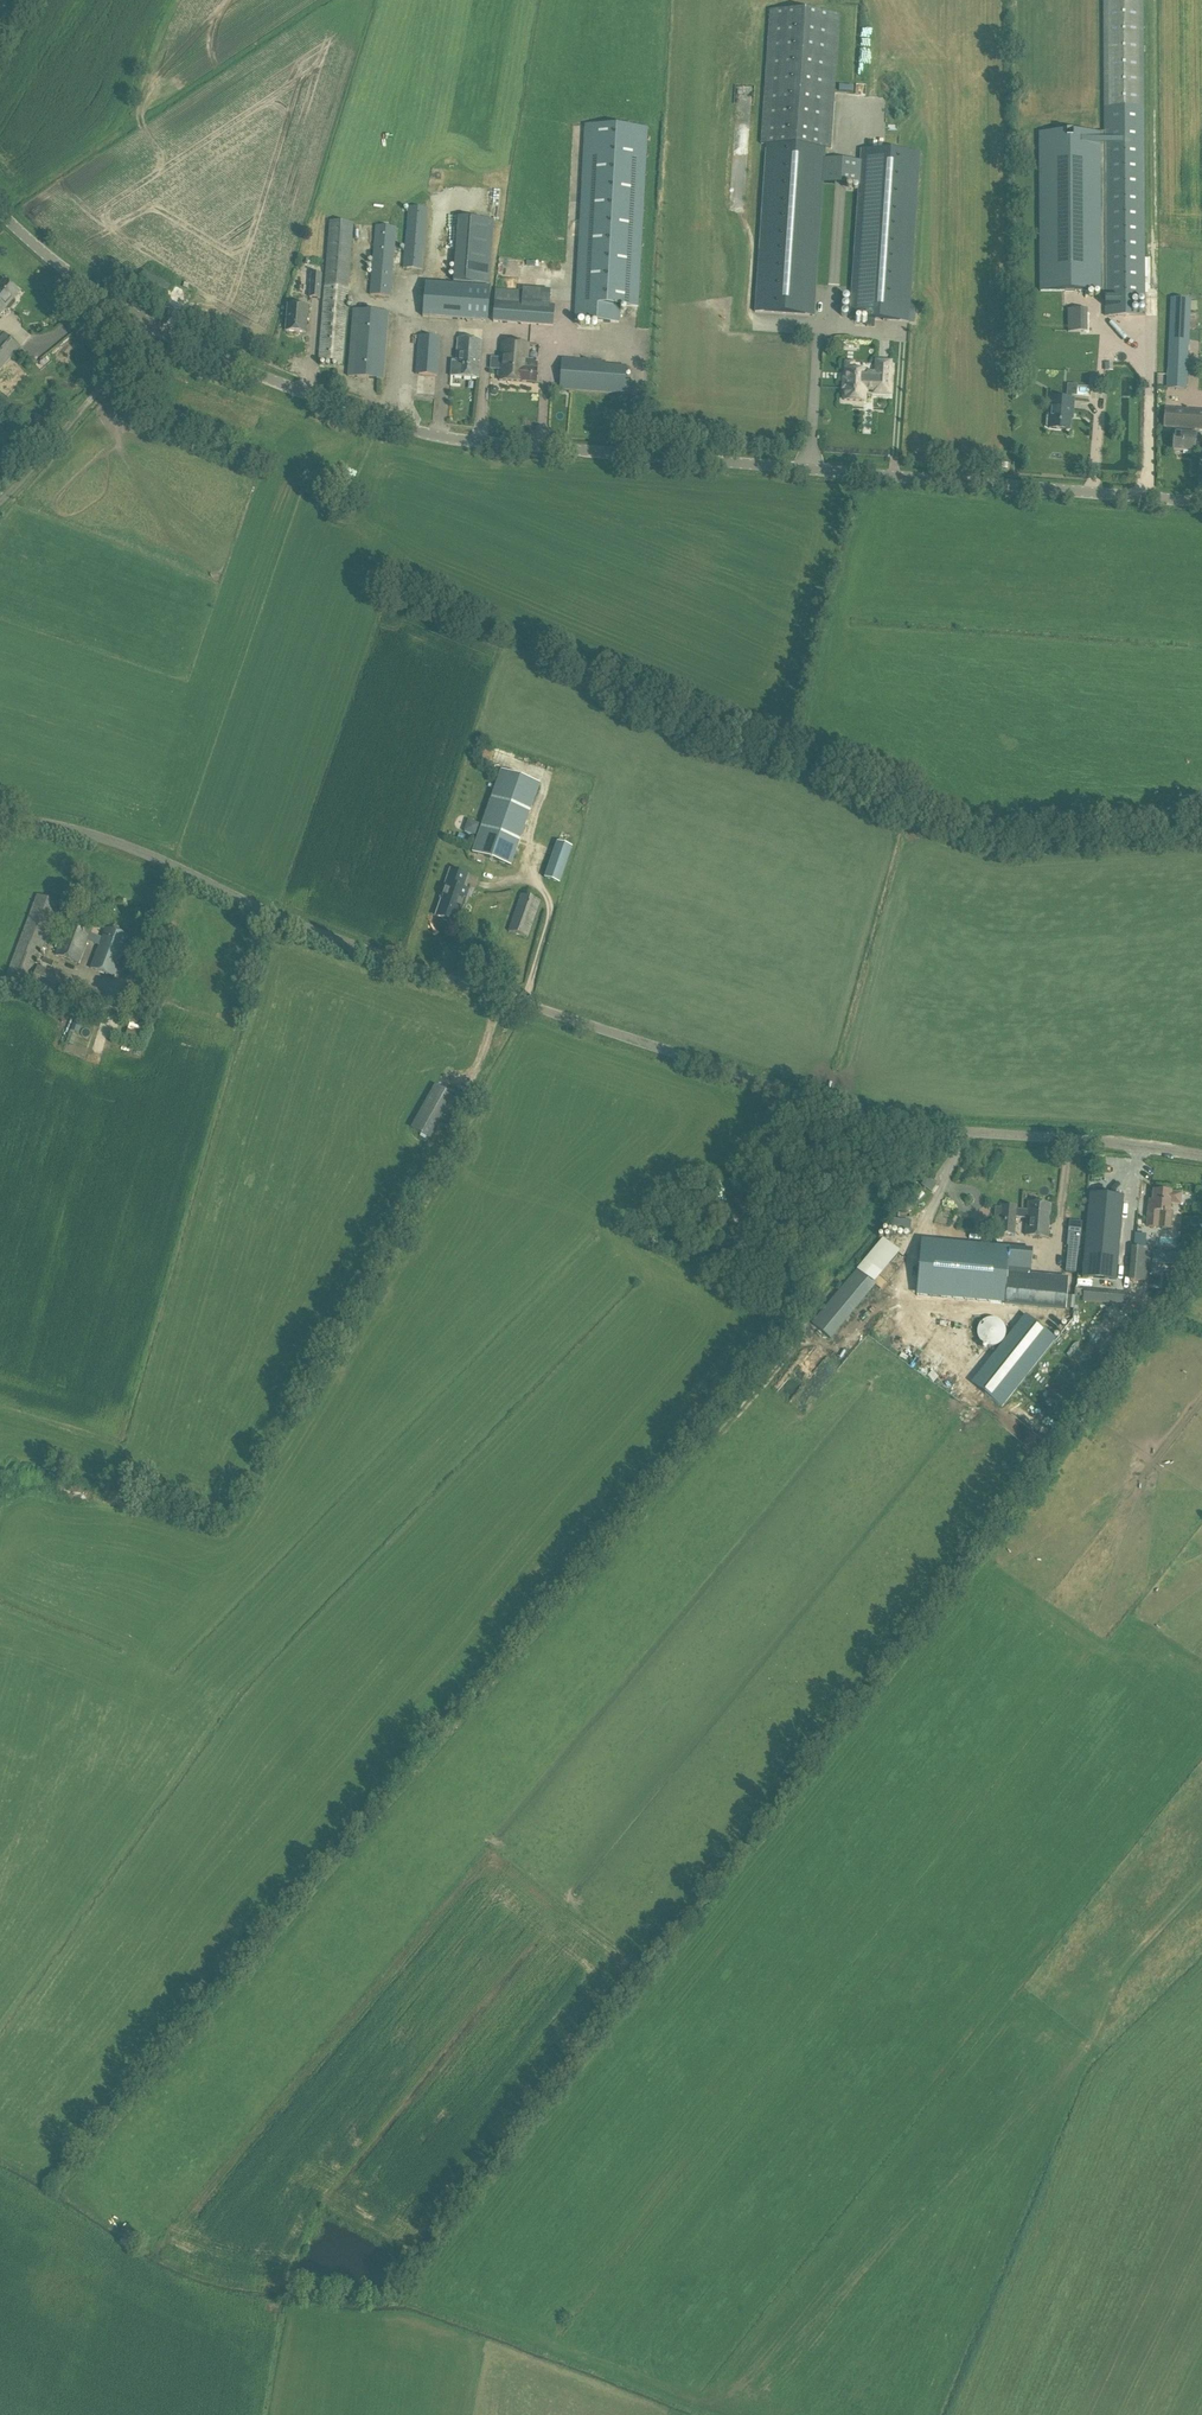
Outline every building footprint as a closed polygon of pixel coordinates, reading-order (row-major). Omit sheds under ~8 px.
[(1104,145),(1104,291),(1104,316),(1146,316),(1144,0),(1103,0),(1104,145)] [(761,145),(766,145),(755,312),(814,316),(826,149),(831,149),(840,18),(770,13),(761,145)] [(639,312),(648,129),(586,126),(575,322),(619,324),(620,308),(634,308),(634,311),(639,312)] [(1104,291),(1104,145),(1095,145),(1095,133),(1047,134),(1047,146),(1038,146),(1040,292),(1104,291)] [(860,148),(850,316),(909,320),(919,151),(860,148)] [(408,207),(404,268),(423,269),(427,209),(408,207)] [(507,222),(525,225),(526,212),(509,210),(507,222)] [(459,218),(454,282),(489,285),(494,221),(459,218)] [(330,224),(321,362),(344,364),(353,226),(330,224)] [(376,226),(369,295),(391,297),(397,228),(376,226)] [(321,276),(312,275),(311,299),(320,299),(321,276)] [(0,285),(0,316),(19,293),(4,280),(0,285)] [(426,284),(423,317),(488,322),(491,289),(426,284)] [(552,327),(554,307),(549,307),(550,293),(495,289),(492,322),(552,327)] [(1171,299),(1166,391),(1186,392),(1190,300),(1171,299)] [(289,307),(288,333),(307,335),(309,308),(289,307)] [(1084,332),(1084,311),(1067,311),(1067,332),(1084,332)] [(355,312),(350,378),(385,381),(390,314),(355,312)] [(20,347),(4,334),(0,338),(0,371),(20,347)] [(419,336),(416,374),(438,376),(440,338),(419,336)] [(452,361),(451,377),(479,379),(482,341),(458,339),(456,361),(452,361)] [(502,343),(500,381),(537,383),(538,361),(528,361),(529,345),(502,343)] [(563,359),(561,390),(625,394),(627,367),(605,365),(605,362),(563,359)] [(845,378),(844,387),(846,387),(845,398),(865,399),(866,383),(875,383),(875,388),(889,389),(890,367),(876,366),(876,373),(867,372),(867,370),(847,369),(846,378),(845,378)] [(1051,399),(1049,429),(1069,430),(1070,420),(1072,420),(1074,400),(1071,400),(1072,395),(1077,396),(1078,385),(1067,384),(1067,400),(1051,399)] [(1164,427),(1165,427),(1167,429),(1171,429),(1173,428),(1174,428),(1173,451),(1194,452),(1195,436),(1188,435),(1189,429),(1201,429),(1201,411),(1165,409),(1164,427)] [(13,475),(0,462),(0,487),(13,475)] [(540,785),(501,772),(473,853),(511,867),(540,785)] [(551,815),(563,816),(564,808),(551,807),(551,815)] [(565,869),(550,864),(545,879),(559,884),(565,869)] [(487,870),(484,879),(494,881),(497,872),(487,870)] [(442,899),(436,916),(442,919),(443,920),(448,922),(449,922),(456,923),(460,912),(459,912),(461,906),(463,907),(467,896),(461,894),(467,876),(451,871),(441,899),(442,899)] [(37,895),(6,979),(31,988),(38,967),(37,966),(61,903),(37,895)] [(521,895),(508,932),(527,938),(540,902),(521,895)] [(69,918),(55,956),(80,964),(90,939),(96,941),(95,944),(100,946),(91,968),(115,977),(117,972),(122,974),(125,965),(120,963),(130,937),(106,928),(103,938),(96,935),(100,927),(95,925),(94,927),(69,918)] [(164,955),(160,968),(165,971),(167,967),(172,968),(176,959),(164,955)] [(38,967),(31,988),(58,998),(60,994),(66,978),(38,967)] [(66,978),(60,994),(100,1009),(106,993),(66,978)] [(141,979),(138,988),(153,994),(156,985),(141,979)] [(130,1028),(127,1034),(132,1037),(130,1040),(139,1045),(144,1036),(130,1028)] [(436,1087),(413,1129),(429,1138),(452,1096),(436,1087)] [(1149,1205),(1147,1227),(1170,1230),(1171,1213),(1169,1212),(1170,1204),(1181,1205),(1182,1195),(1154,1192),(1153,1206),(1149,1205)] [(1116,1281),(1123,1197),(1089,1194),(1082,1278),(1116,1281)] [(1026,1219),(1024,1237),(1047,1239),(1050,1206),(1028,1204),(1027,1213),(1026,1219)] [(998,1234),(1013,1236),(1015,1218),(1016,1212),(1016,1209),(1001,1208),(1001,1209),(995,1209),(994,1222),(999,1223),(998,1234)] [(1069,1221),(1067,1239),(1080,1240),(1082,1222),(1069,1221)] [(974,1224),(974,1234),(986,1234),(987,1224),(974,1224)] [(1076,1276),(1079,1250),(1080,1250),(1080,1240),(1067,1239),(1066,1248),(1068,1249),(1066,1275),(1076,1276)] [(882,1243),(857,1275),(877,1291),(902,1259),(882,1243)] [(994,1247),(993,1269),(1008,1270),(1031,1272),(1033,1250),(994,1247)] [(1131,1248),(1128,1282),(1149,1284),(1152,1249),(1131,1248)] [(1008,1279),(1007,1310),(1064,1313),(1066,1282),(1008,1279)] [(1076,1289),(1075,1299),(1083,1300),(1083,1302),(1128,1305),(1129,1293),(1084,1289),(1084,1290),(1076,1289)] [(1030,1316),(991,1366),(1016,1386),(1054,1336),(1030,1316)] [(885,1365),(893,1359),(889,1353),(881,1359),(885,1365)] [(826,1376),(832,1366),(824,1361),(818,1371),(826,1376)] [(121,2233),(115,2242),(125,2248),(131,2239),(121,2233)]
